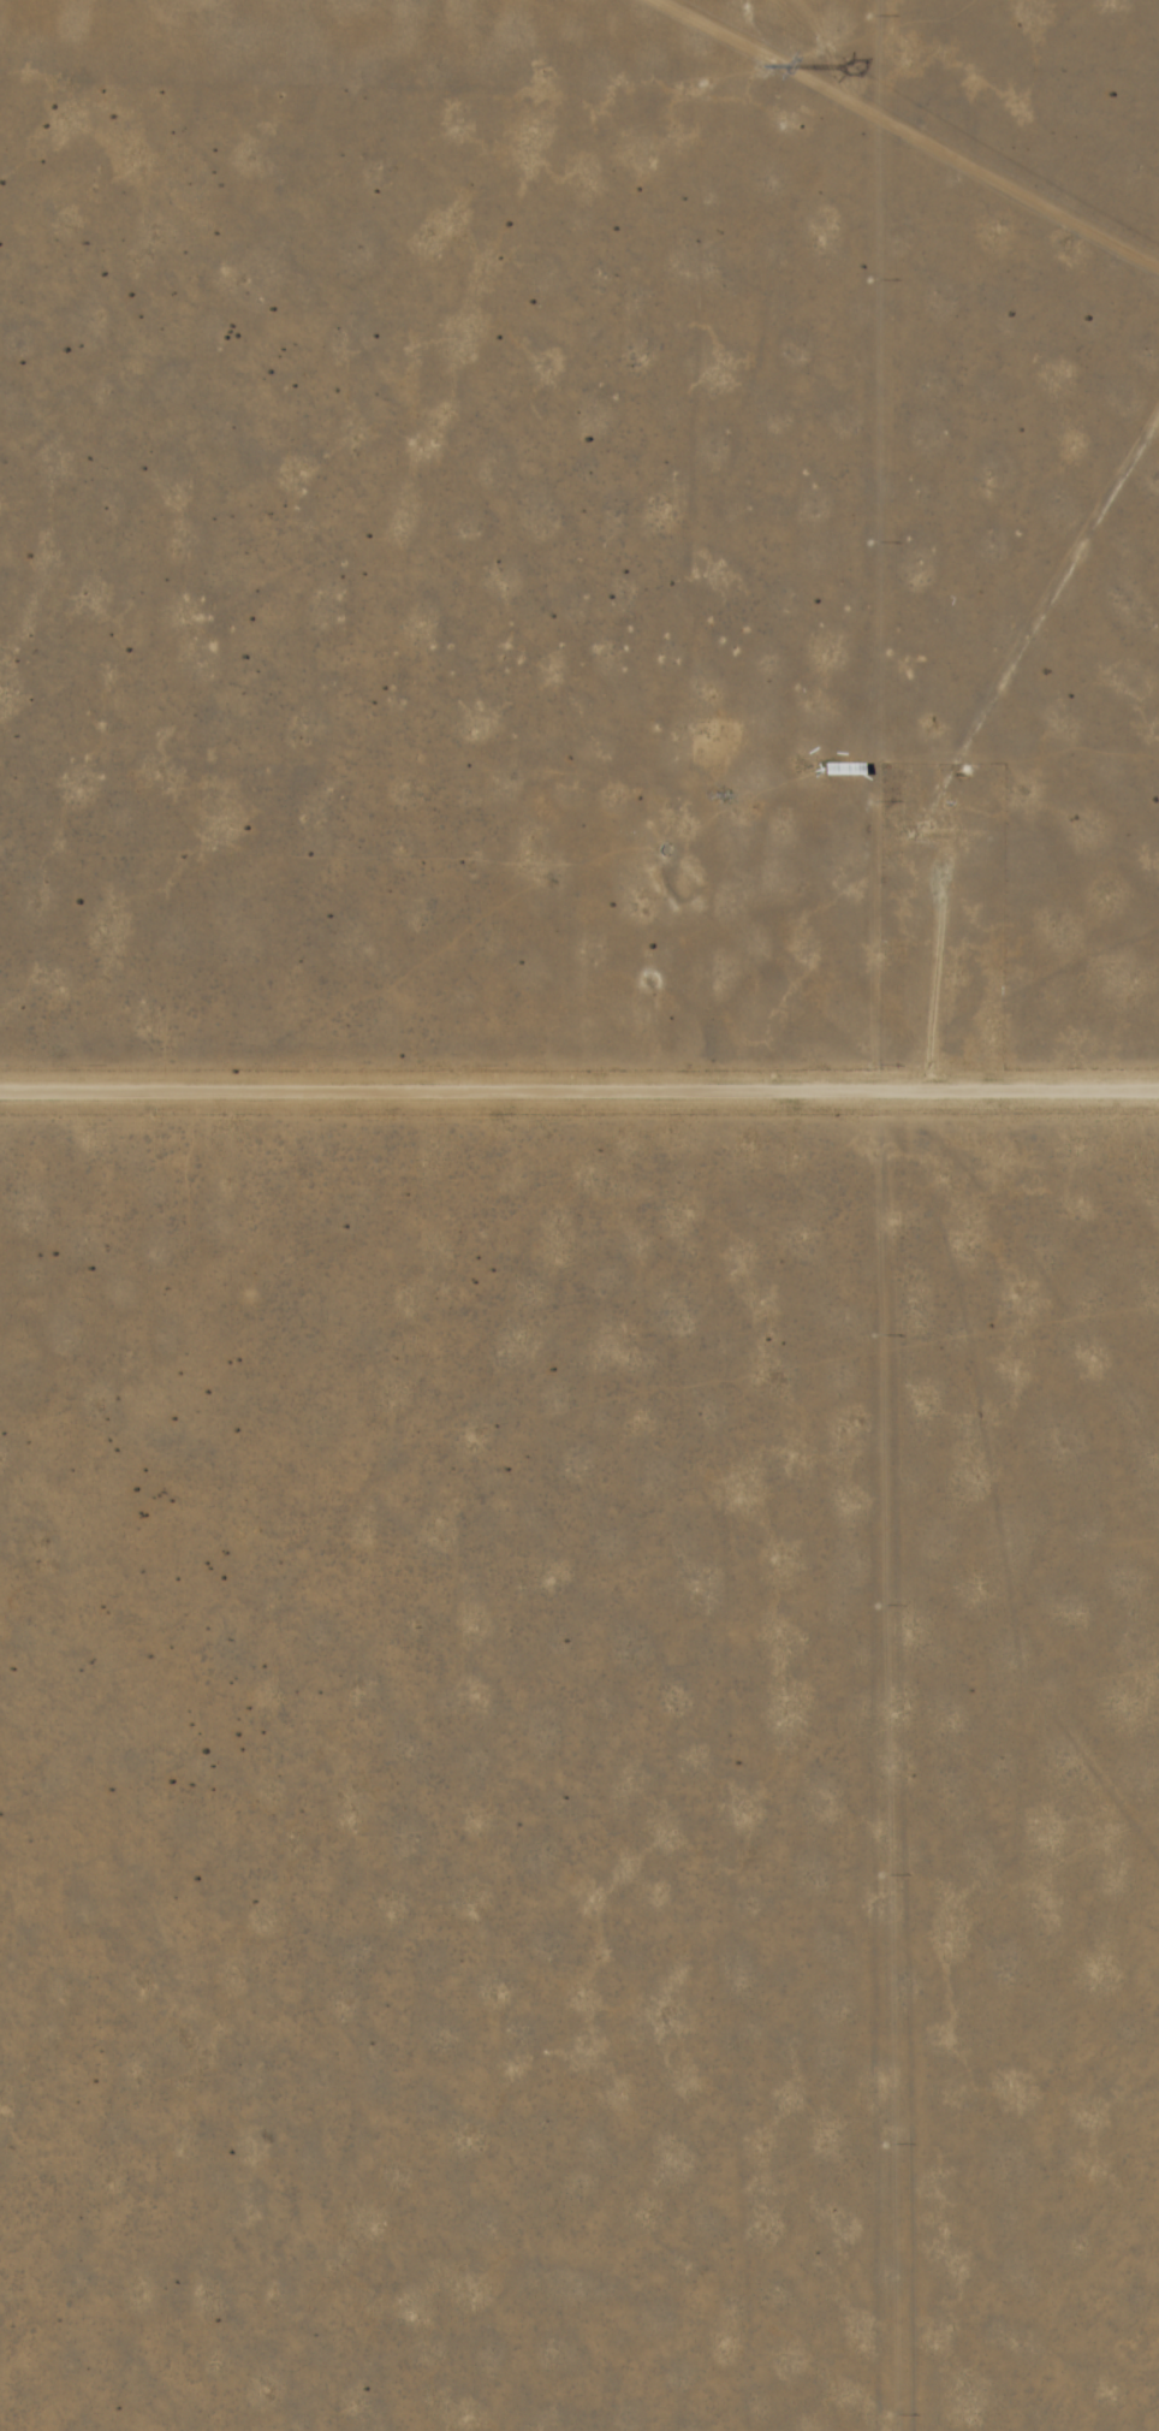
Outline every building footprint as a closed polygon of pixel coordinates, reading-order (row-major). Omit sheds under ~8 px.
[(861,778),(861,766),(816,766),(816,778),(861,778)]
